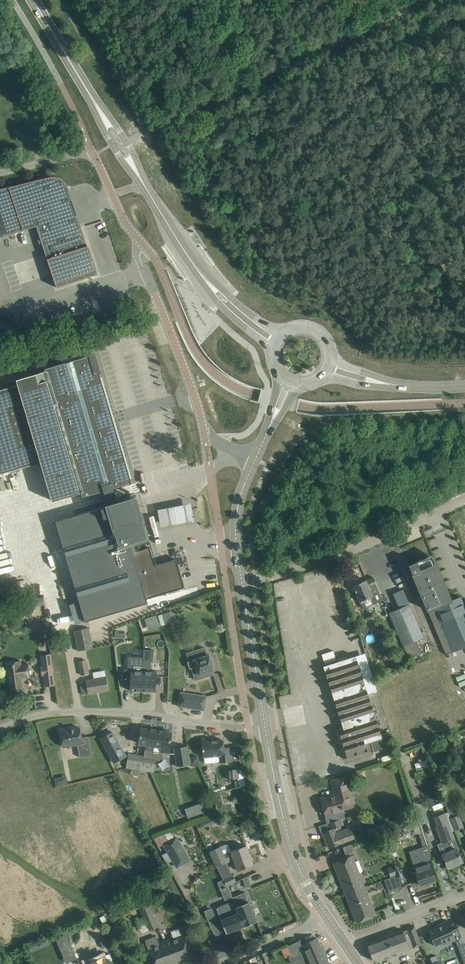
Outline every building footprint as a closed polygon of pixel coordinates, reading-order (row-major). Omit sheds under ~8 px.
[(157,139),(163,152),(170,149),(164,136),(157,139)] [(49,177),(0,189),(0,238),(36,226),(56,288),(96,274),(89,251),(87,252),(86,247),(87,246),(67,186),(67,184),(66,183),(66,182),(65,181),(64,180),(63,180),(62,179),(61,178),(60,177),(59,177),(57,177),(56,176),(55,176),(54,176),(52,176),(50,176),(49,177)] [(18,469),(41,462),(52,501),(81,492),(83,497),(131,483),(102,385),(94,354),(45,369),(46,372),(17,380),(18,385),(0,391),(0,474),(18,469)] [(138,500),(59,523),(88,623),(167,599),(166,596),(204,584),(195,556),(157,567),(138,500)] [(191,500),(158,506),(162,525),(195,518),(191,500)] [(412,574),(436,629),(445,652),(454,674),(454,675),(464,697),(464,696),(464,659),(461,649),(464,647),(464,607),(461,597),(448,602),(444,594),(448,592),(437,567),(433,557),(426,560),(425,558),(409,565),(412,574)] [(366,580),(353,586),(360,602),(373,596),(372,594),(378,591),(376,585),(377,584),(374,577),(366,580)] [(49,581),(37,583),(38,592),(50,590),(49,581)] [(389,613),(404,646),(409,658),(422,653),(417,640),(424,637),(409,604),(389,613)] [(162,613),(165,624),(174,620),(171,610),(162,613)] [(159,620),(157,614),(145,618),(147,624),(159,620)] [(334,635),(330,618),(322,620),(325,637),(334,635)] [(93,648),(89,628),(74,631),(77,651),(93,648)] [(191,668),(195,680),(213,674),(212,670),(214,670),(209,655),(207,655),(205,647),(186,653),(189,661),(187,661),(189,668),(191,668)] [(143,665),(142,691),(156,691),(157,671),(150,671),(151,661),(153,661),(153,649),(144,649),(143,657),(143,665)] [(51,655),(40,656),(41,663),(42,666),(52,665),(52,661),(51,655)] [(356,656),(333,663),(323,666),(342,725),(334,728),(343,758),(371,750),(371,752),(385,748),(356,656)] [(25,691),(23,678),(29,678),(28,663),(21,664),(21,660),(6,662),(10,693),(25,691)] [(90,673),(87,660),(78,662),(80,675),(90,673)] [(124,669),(124,684),(130,685),(130,691),(142,691),(143,665),(131,665),(131,669),(127,669),(124,669)] [(53,674),(43,676),(44,686),(55,685),(53,674)] [(80,682),(81,685),(82,694),(108,690),(106,677),(80,682)] [(31,706),(55,706),(54,691),(31,692),(31,706)] [(180,699),(179,706),(196,709),(198,695),(181,692),(180,699)] [(69,729),(68,728),(60,730),(63,748),(78,745),(80,757),(92,755),(88,736),(81,737),(80,727),(69,729)] [(141,728),(139,743),(147,744),(146,749),(153,750),(154,745),(153,745),(156,730),(141,728)] [(150,757),(148,767),(150,771),(154,772),(156,760),(159,761),(163,758),(163,752),(169,753),(170,742),(172,733),(156,730),(153,745),(154,745),(153,750),(152,757),(150,757)] [(112,731),(100,737),(114,761),(125,755),(112,731)] [(211,738),(202,739),(202,749),(203,757),(204,764),(220,762),(221,762),(231,761),(230,747),(224,748),(223,740),(212,741),(211,738)] [(182,756),(176,757),(177,766),(190,764),(187,746),(180,747),(182,756)] [(129,754),(127,768),(132,768),(131,775),(139,776),(141,770),(150,771),(148,767),(150,757),(129,754)] [(238,768),(226,769),(227,779),(239,778),(238,768)] [(297,772),(298,782),(312,781),(311,771),(297,772)] [(63,776),(54,778),(56,786),(65,784),(63,776)] [(210,776),(206,778),(210,793),(221,790),(220,786),(213,787),(210,776)] [(335,794),(321,798),(326,816),(342,812),(342,809),(353,806),(346,777),(331,781),(335,794)] [(201,802),(193,805),(196,814),(204,811),(201,802)] [(453,802),(447,804),(456,829),(463,827),(459,815),(458,815),(453,802)] [(442,855),(444,859),(448,868),(463,861),(457,848),(456,848),(452,839),(455,838),(445,812),(434,816),(437,826),(435,827),(442,843),(443,842),(448,852),(442,855)] [(218,815),(199,823),(201,827),(220,820),(218,815)] [(323,832),(328,848),(355,838),(351,827),(342,830),(340,826),(344,825),(341,818),(328,823),(330,829),(323,832)] [(381,824),(367,828),(368,831),(369,836),(385,836),(381,824)] [(385,837),(387,842),(410,834),(409,829),(385,837)] [(191,860),(177,835),(174,837),(170,830),(153,837),(158,847),(163,845),(176,868),(191,860)] [(368,831),(359,835),(360,839),(369,836),(368,831)] [(414,867),(420,885),(435,880),(432,868),(431,868),(428,859),(432,858),(423,831),(419,833),(423,847),(418,848),(422,861),(421,861),(422,864),(414,867)] [(395,849),(393,842),(386,845),(389,851),(395,849)] [(224,854),(220,846),(210,851),(226,886),(236,881),(233,874),(227,862),(229,861),(234,859),(238,870),(253,865),(246,846),(231,851),(224,854)] [(353,855),(333,862),(346,895),(365,887),(353,855)] [(394,865),(387,868),(391,876),(397,874),(394,865)] [(397,874),(391,876),(395,888),(402,885),(397,874)] [(252,885),(248,876),(243,878),(246,887),(252,885)] [(365,887),(346,895),(356,922),(376,915),(372,905),(365,887)] [(138,891),(143,904),(139,906),(149,930),(158,927),(143,889),(138,891)] [(245,892),(232,897),(236,907),(237,909),(220,916),(226,933),(227,933),(243,926),(257,921),(256,920),(256,921),(249,902),(249,901),(248,902),(245,892)] [(119,905),(113,908),(118,917),(124,914),(119,905)] [(211,908),(204,910),(210,926),(217,923),(211,908)] [(429,931),(433,940),(435,946),(443,942),(444,945),(455,940),(458,946),(464,963),(464,944),(464,943),(462,937),(458,927),(452,930),(448,920),(440,923),(441,926),(429,931)] [(402,930),(386,936),(392,956),(410,949),(406,940),(418,935),(415,926),(403,930),(402,930)] [(165,941),(172,963),(176,963),(193,958),(185,934),(165,941)] [(76,958),(66,935),(57,939),(67,962),(76,958)] [(392,956),(386,936),(367,943),(374,961),(376,962),(392,956)] [(311,963),(329,963),(317,938),(303,944),(311,963)] [(303,944),(301,940),(287,946),(291,955),(288,956),(292,963),(295,962),(296,963),(311,963),(310,960),(303,944)] [(165,941),(147,947),(153,963),(172,963),(165,941)] [(84,963),(112,963),(107,953),(101,956),(102,959),(101,959),(96,961),(95,959),(84,963)]
